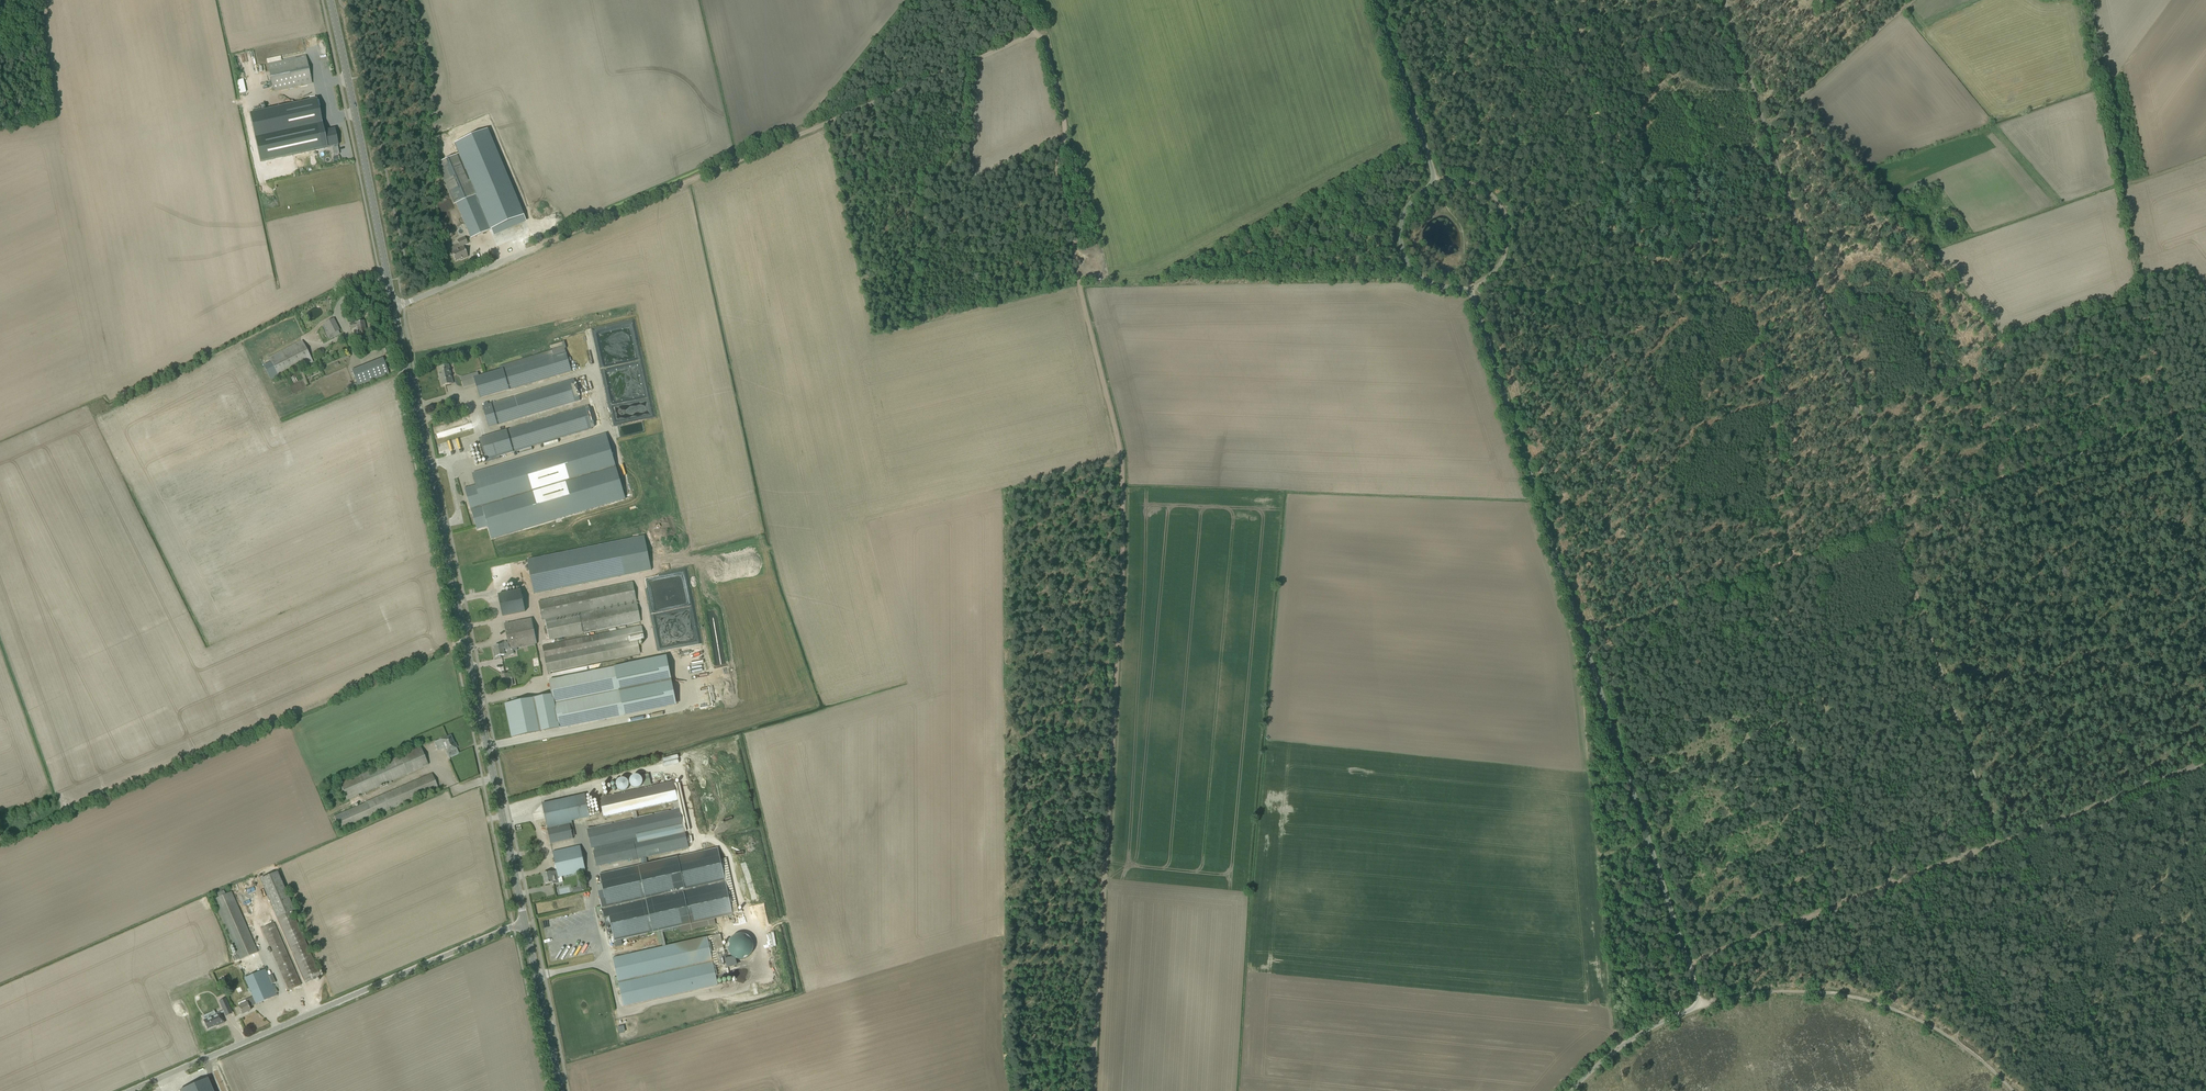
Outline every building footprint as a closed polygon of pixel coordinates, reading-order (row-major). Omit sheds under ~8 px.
[(268,64),(274,91),(312,83),(306,56),(268,64)] [(235,80),(238,94),(245,92),(242,79),(235,80)] [(317,99),(250,114),(255,138),(316,125),(322,149),(338,145),(334,128),(324,131),(317,99)] [(487,130),(454,144),(491,230),(523,216),(487,130)] [(456,204),(471,238),(490,230),(457,155),(438,163),(441,168),(438,169),(453,205),(456,204)] [(468,257),(463,246),(467,244),(464,237),(457,241),(460,249),(452,252),(455,261),(462,258),(463,259),(468,257)] [(333,319),(325,324),(331,335),(339,331),(333,319)] [(357,328),(358,335),(366,333),(364,321),(350,324),(351,329),(357,328)] [(592,328),(599,368),(611,366),(610,360),(607,361),(606,352),(605,352),(602,333),(609,332),(609,331),(612,330),(611,327),(599,329),(598,327),(592,328)] [(268,358),(278,376),(303,363),(305,367),(313,363),(302,341),(268,358)] [(502,365),(503,369),(478,376),(477,373),(469,375),(469,378),(462,380),(464,387),(476,384),(480,398),(572,371),(565,346),(502,365)] [(351,370),(358,386),(389,374),(382,358),(351,370)] [(439,372),(442,386),(451,384),(449,374),(451,374),(449,369),(448,365),(440,367),(441,371),(439,372)] [(483,407),(489,428),(580,401),(579,397),(580,396),(576,383),(575,383),(574,379),(488,405),(484,406),(483,407)] [(283,396),(305,386),(303,381),(284,390),(285,392),(282,394),(283,396)] [(486,460),(487,462),(492,461),(491,459),(592,429),(591,428),(594,427),(588,406),(479,439),(486,460)] [(624,499),(605,434),(472,474),(476,486),(465,489),(477,530),(488,527),(491,539),(624,499)] [(651,570),(644,536),(527,560),(534,594),(651,570)] [(548,634),(549,641),(641,622),(633,582),(544,600),(543,599),(540,599),(540,601),(538,601),(542,621),(545,620),(547,628),(544,629),(545,635),(548,634)] [(520,590),(498,595),(499,601),(502,616),(525,611),(522,596),(520,590)] [(651,617),(656,649),(664,648),(663,644),(660,624),(655,625),(653,617),(651,617)] [(537,644),(532,618),(504,624),(508,641),(509,649),(537,644)] [(644,639),(644,638),(643,634),(645,633),(645,631),(643,631),(641,626),(542,646),(545,658),(637,639),(638,641),(644,639)] [(551,674),(551,672),(640,654),(638,641),(637,639),(545,658),(548,675),(551,674)] [(494,647),(495,650),(493,650),(494,656),(496,655),(496,657),(497,656),(497,657),(502,656),(502,655),(505,655),(504,650),(509,649),(508,641),(501,642),(502,645),(494,647)] [(615,666),(549,680),(553,695),(559,728),(560,729),(625,716),(626,715),(668,707),(662,678),(658,658),(658,657),(635,662),(615,666)] [(507,673),(501,675),(503,683),(513,681),(512,677),(511,677),(510,673),(508,674),(507,673)] [(533,699),(506,704),(513,737),(540,732),(533,699)] [(447,736),(440,739),(446,753),(451,751),(450,750),(457,748),(455,743),(454,743),(450,736),(447,737),(447,736)] [(428,765),(420,747),(339,782),(347,800),(428,765)] [(334,817),(340,831),(438,789),(432,774),(369,801),(369,802),(334,817)] [(599,798),(604,818),(678,801),(673,781),(599,798)] [(542,804),(547,827),(590,817),(585,794),(542,804)] [(588,829),(587,829),(591,849),(594,848),(594,851),(593,851),(597,866),(633,858),(633,861),(637,860),(689,848),(680,808),(593,828),(588,829)] [(547,829),(551,844),(573,839),(569,824),(547,829)] [(552,852),(557,871),(558,877),(559,877),(586,871),(580,846),(552,852)] [(678,927),(680,933),(716,925),(715,919),(733,915),(718,848),(599,874),(603,890),(598,892),(606,926),(611,925),(614,941),(678,927)] [(720,860),(733,914),(738,913),(726,858),(720,860)] [(550,883),(550,885),(556,883),(555,879),(559,879),(559,877),(558,877),(557,871),(551,873),(551,872),(542,874),(545,884),(550,883)] [(217,893),(219,897),(213,900),(237,955),(232,957),(234,961),(239,959),(239,960),(258,952),(232,892),(225,894),(224,891),(217,893)] [(759,911),(761,921),(767,919),(764,903),(752,906),(754,912),(759,911)] [(278,917),(306,983),(320,976),(292,911),(278,917)] [(262,928),(286,985),(288,990),(301,985),(274,923),(262,928)] [(751,936),(727,935),(726,957),(750,958),(751,936)] [(718,985),(707,937),(613,958),(623,1006),(718,985)] [(252,997),(256,1004),(277,995),(277,993),(276,994),(275,993),(278,992),(276,989),(274,990),(265,969),(244,978),(252,997)] [(242,1014),(250,1010),(249,1007),(256,1004),(252,997),(245,1000),(246,1003),(239,1006),(242,1014)] [(219,1001),(223,1010),(229,1008),(225,998),(219,1001)] [(213,1016),(203,1020),(207,1029),(216,1025),(216,1026),(224,1022),(221,1013),(213,1017),(213,1016)]
